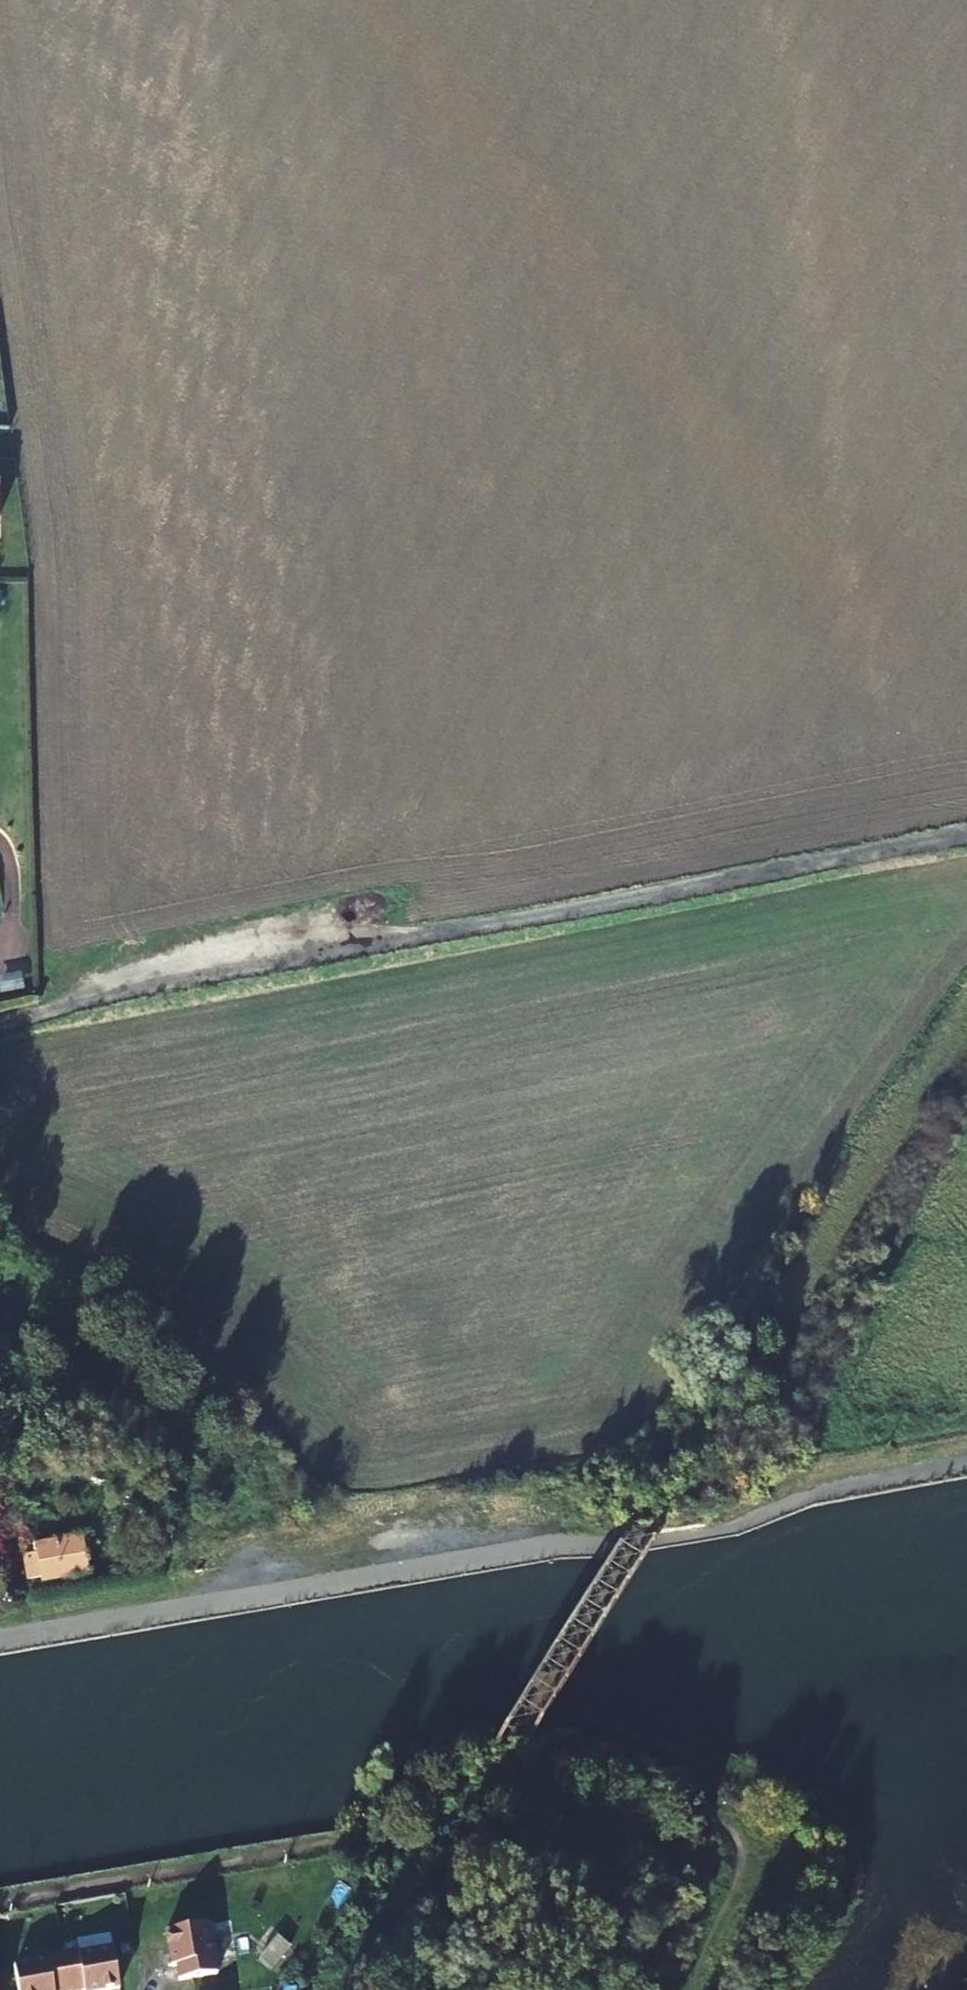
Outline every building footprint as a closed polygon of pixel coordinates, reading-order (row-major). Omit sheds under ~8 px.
[(29,1581),(41,1580),(42,1585),(89,1577),(82,1539),(35,1546),(37,1557),(24,1559),(29,1581)] [(209,1927),(166,1935),(173,1969),(177,1968),(180,1983),(218,1976),(209,1927)] [(19,1989),(120,1989),(113,1951),(80,1957),(79,1954),(63,1956),(47,1959),(48,1962),(15,1969),(19,1989)]
